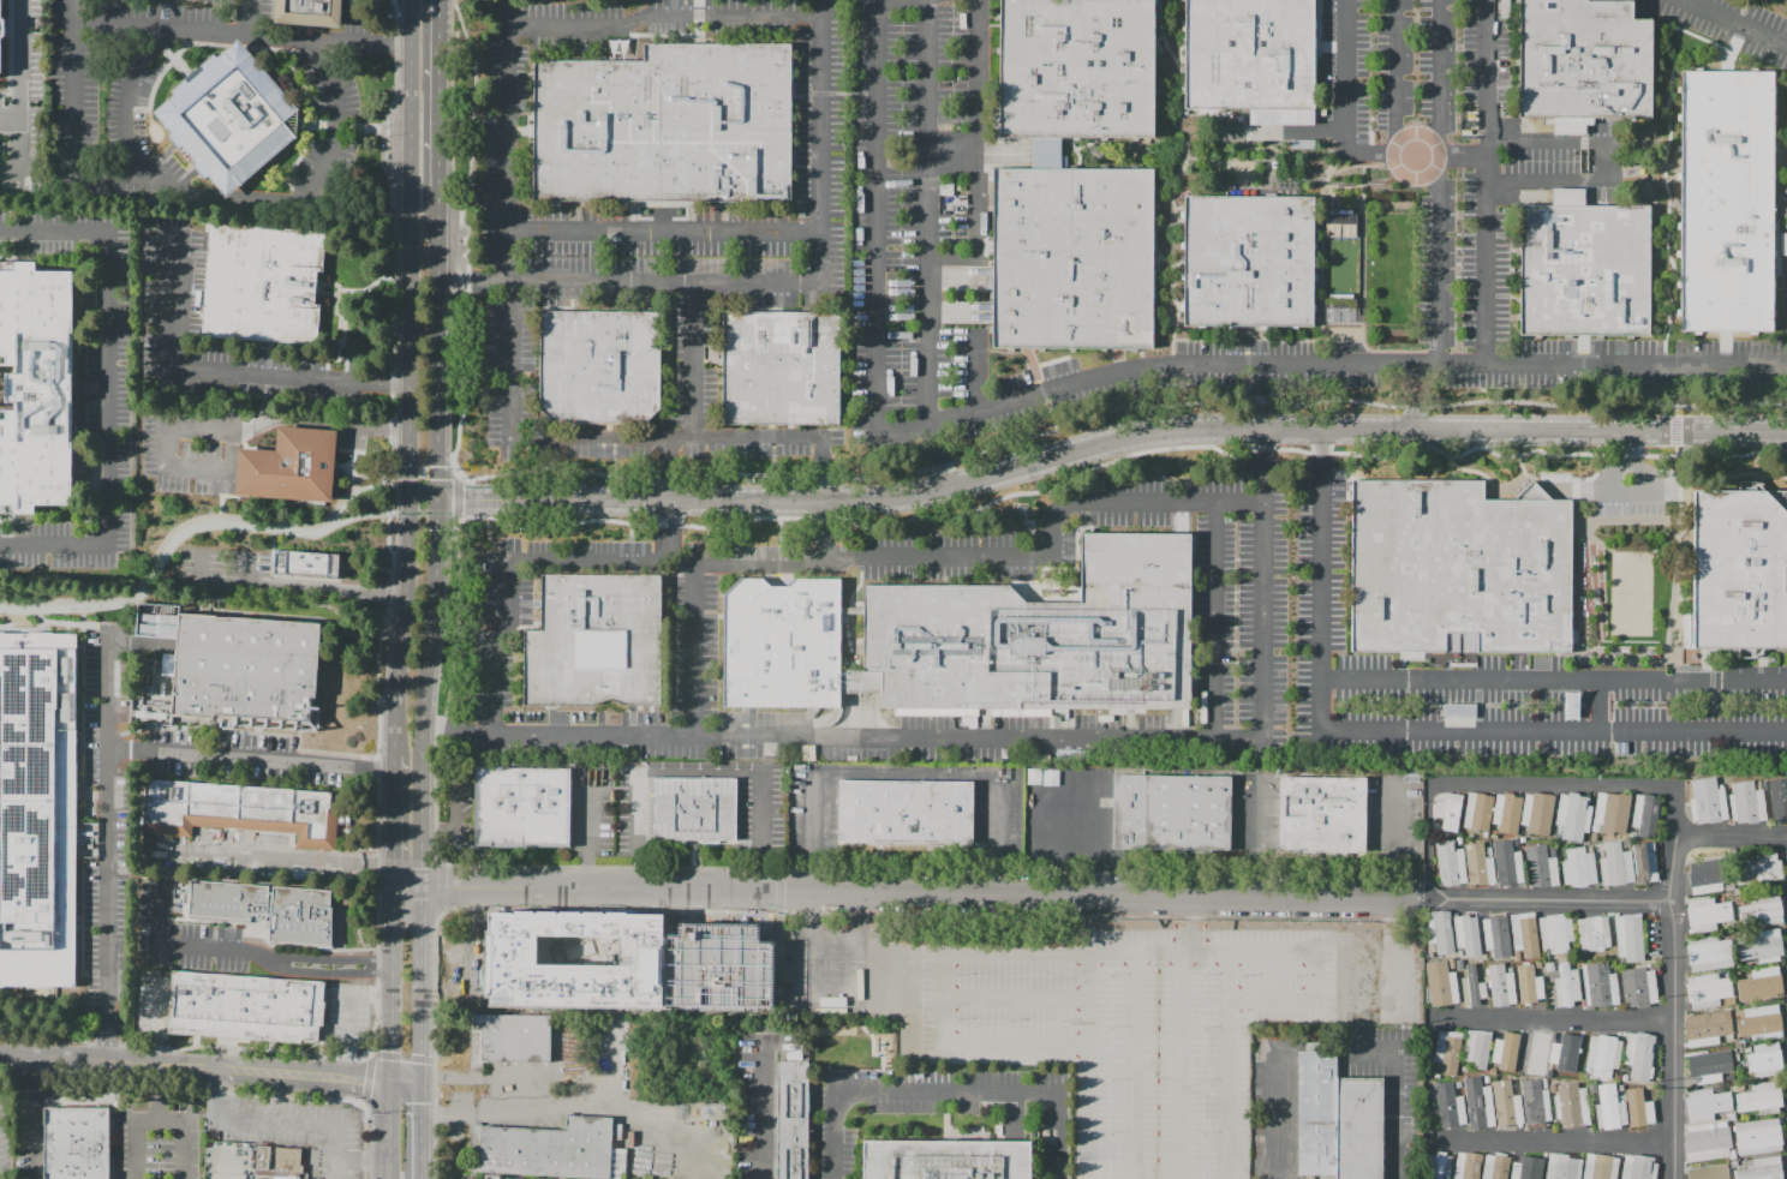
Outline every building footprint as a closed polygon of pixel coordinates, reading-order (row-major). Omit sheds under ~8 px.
[(279,22),(280,0),(347,0),(345,28),(279,22)] [(998,138),(998,0),(1153,0),(1153,25),(1153,92),(1153,126),(1153,137),(1098,137),(1071,137),(1056,138),(1039,138),(998,138)] [(1184,85),(1185,0),(1314,0),(1314,109),(1259,109),(1249,109),(1184,109),(1184,85)] [(1517,118),(1650,118),(1650,19),(1631,19),(1631,1),(1585,1),(1585,0),(1518,0),(1517,118)] [(153,114),(173,137),(168,142),(204,182),(209,178),(226,197),(295,139),(297,126),(298,110),(237,40),(216,58),(213,53),(169,90),(174,95),(153,114)] [(533,60),(644,61),(644,44),(688,44),(688,49),(699,49),(709,49),(709,44),(791,44),(791,202),(533,201),(533,137),(533,126),(533,115),(533,60)] [(1681,72),(1681,331),(1733,331),(1773,331),(1773,166),(1773,72),(1681,72)] [(1314,109),(1259,109),(1249,109),(1249,125),(1314,125),(1314,109)] [(1039,138),(1039,169),(1054,169),(1056,138),(1039,138)] [(993,168),(1039,169),(1054,169),(1078,169),(1153,169),(1152,229),(1152,348),(1123,348),(1112,348),(1032,348),(1018,348),(993,348),(992,348),(993,168)] [(1184,197),(1248,197),(1313,197),(1313,327),(1254,327),(1248,327),(1243,327),(1183,327),(1183,303),(1184,221),(1184,197)] [(1520,205),(1519,335),(1591,335),(1649,335),(1649,205),(1520,205)] [(214,225),(330,233),(327,273),(322,273),(321,285),(321,294),(319,305),(324,305),(321,346),(279,342),(204,336),(214,225)] [(35,514),(0,514),(0,411),(14,411),(14,403),(5,403),(5,372),(14,372),(14,365),(0,365),(0,259),(35,259),(35,271),(71,271),(70,505),(35,505),(35,514)] [(540,312),(659,312),(659,408),(645,424),(555,425),(539,409),(540,312)] [(723,312),(839,312),(839,425),(771,424),(723,424),(723,369),(723,366),(723,346),(723,312)] [(277,426),(337,431),(331,502),(235,495),(238,448),(275,451),(277,426)] [(1351,481),(1351,652),(1397,653),(1412,653),(1447,653),(1447,634),(1480,635),(1478,653),(1483,653),(1565,653),(1572,653),(1572,501),(1554,499),(1536,481),(1518,499),(1484,499),(1484,481),(1351,481)] [(1695,528),(1696,650),(1704,650),(1729,651),(1786,651),(1786,509),(1770,491),(1693,492),(1695,528)] [(1026,604),(1053,604),(1082,604),(1082,534),(1191,534),(1191,711),(1026,710),(1026,604)] [(276,553),(339,558),(337,581),(274,576),(275,564),(276,553)] [(540,575),(629,575),(629,583),(639,585),(659,585),(659,706),(626,706),(609,700),(591,706),(550,706),(524,706),(524,630),(540,630),(540,623),(540,575)] [(659,585),(629,583),(629,575),(659,575),(659,585)] [(740,579),(763,579),(770,586),(778,586),(787,586),(794,579),(839,579),(839,670),(839,694),(839,707),(723,708),(723,617),(723,596),(740,579)] [(1026,710),(881,710),(883,694),(883,672),(863,672),(863,670),(863,587),(1009,587),(1017,596),(1026,604),(1026,710)] [(186,617),(328,628),(318,726),(209,720),(195,719),(180,718),(186,617)] [(74,987),(0,987),(0,632),(5,632),(5,634),(28,634),(29,633),(52,633),(52,634),(77,634),(74,987)] [(839,670),(863,670),(863,672),(883,672),(883,694),(839,694),(839,670)] [(145,680),(135,680),(132,723),(173,725),(174,708),(144,706),(145,680)] [(575,770),(574,849),(479,849),(479,768),(575,770)] [(1114,774),(1232,776),(1231,851),(1212,851),(1212,854),(1164,852),(1164,851),(1113,850),(1114,774)] [(1691,780),(1715,777),(1717,789),(1722,789),(1727,820),(1698,825),(1697,821),(1693,822),(1690,800),(1693,800),(1691,780)] [(1769,780),(1786,777),(1786,823),(1774,825),(1769,780)] [(147,779),(330,792),(329,809),(337,810),(335,849),(295,846),(297,833),(193,826),(192,838),(142,834),(147,779)] [(656,779),(739,780),(740,842),(656,843),(656,779)] [(1275,779),(1362,779),(1361,855),(1341,854),(1341,857),(1295,856),(1295,854),(1275,854),(1275,779)] [(839,780),(973,782),(973,843),(838,842),(839,780)] [(1737,824),(1737,820),(1733,821),(1729,796),(1732,795),(1731,783),(1752,780),(1753,791),(1762,790),(1767,819),(1758,820),(1758,822),(1749,825),(1749,821),(1737,824)] [(1561,839),(1564,825),(1555,824),(1560,794),(1567,795),(1568,791),(1579,794),(1578,796),(1589,797),(1588,806),(1591,806),(1586,833),(1583,832),(1582,842),(1561,839)] [(1464,795),(1458,832),(1441,828),(1442,820),(1434,819),(1439,794),(1447,792),(1464,795)] [(1462,827),(1468,792),(1494,797),(1488,832),(1462,827)] [(1498,824),(1497,831),(1515,834),(1521,796),(1495,792),(1490,823),(1498,824)] [(1532,792),(1555,796),(1548,837),(1526,833),(1528,826),(1519,825),(1525,794),(1532,795),(1532,792)] [(1630,795),(1624,834),(1614,832),(1613,836),(1601,833),(1602,825),(1592,824),(1597,792),(1606,794),(1606,792),(1618,794),(1618,792),(1630,795)] [(1655,838),(1637,834),(1638,828),(1631,827),(1636,795),(1643,796),(1644,794),(1651,795),(1661,802),(1655,838)] [(1435,842),(1454,839),(1457,849),(1463,849),(1468,882),(1440,886),(1435,842)] [(1494,842),(1513,839),(1514,846),(1519,846),(1520,856),(1524,884),(1500,886),(1494,842)] [(1603,886),(1600,858),(1606,858),(1603,843),(1620,840),(1621,851),(1630,851),(1633,882),(1603,886)] [(1469,884),(1464,844),(1483,842),(1486,857),(1492,856),(1495,882),(1478,885),(1478,882),(1469,884)] [(1632,844),(1652,842),(1657,881),(1637,884),(1632,844)] [(1530,887),(1525,846),(1546,844),(1548,858),(1555,857),(1559,884),(1550,885),(1530,887)] [(1566,849),(1585,846),(1586,852),(1592,851),(1596,884),(1571,887),(1570,884),(1562,885),(1560,861),(1567,860),(1566,849)] [(1780,860),(1783,878),(1738,885),(1735,867),(1746,866),(1745,856),(1776,851),(1777,861),(1780,860)] [(1689,862),(1728,856),(1732,881),(1721,882),(1722,890),(1693,894),(1689,862)] [(192,881),(335,891),(331,946),(269,942),(270,939),(271,922),(244,920),(190,916),(192,881)] [(1780,892),(1785,923),(1755,928),(1753,920),(1740,922),(1738,906),(1752,905),(1750,896),(1780,892)] [(1731,902),(1734,920),(1715,923),(1716,929),(1692,933),(1691,927),(1689,927),(1685,910),(1689,909),(1687,903),(1714,898),(1715,905),(1731,902)] [(1454,953),(1436,956),(1435,944),(1428,945),(1424,912),(1448,910),(1454,953)] [(1535,912),(1540,958),(1522,959),(1522,950),(1513,951),(1510,915),(1535,912)] [(1546,916),(1571,912),(1574,941),(1567,941),(1568,951),(1550,953),(1550,948),(1542,950),(1538,918),(1546,917),(1546,916)] [(1477,916),(1482,953),(1465,956),(1465,947),(1458,948),(1453,916),(1469,914),(1469,917),(1477,916)] [(1643,962),(1626,963),(1626,956),(1616,957),(1614,916),(1622,915),(1640,914),(1643,962)] [(1506,916),(1512,957),(1494,959),(1493,948),(1484,950),(1481,920),(1506,916)] [(1607,916),(1609,950),(1580,951),(1578,918),(1607,916)] [(1780,929),(1783,954),(1779,956),(1780,960),(1758,964),(1757,958),(1740,960),(1738,942),(1750,941),(1749,934),(1780,929)] [(570,932),(570,1010),(477,1009),(478,930),(570,932)] [(1686,939),(1717,934),(1719,940),(1729,939),(1734,965),(1691,972),(1686,939)] [(1424,963),(1445,960),(1447,972),(1453,971),(1454,981),(1457,981),(1459,1004),(1430,1007),(1424,963)] [(1589,1007),(1589,1004),(1585,1004),(1580,964),(1607,962),(1609,975),(1615,974),(1619,1004),(1589,1007)] [(1464,1007),(1459,972),(1465,972),(1464,964),(1475,963),(1477,982),(1483,981),(1486,999),(1480,999),(1480,1005),(1464,1007)] [(1487,965),(1502,963),(1505,972),(1512,971),(1517,1004),(1493,1007),(1487,965)] [(1522,1007),(1516,965),(1532,963),(1534,977),(1542,976),(1546,1001),(1537,1003),(1537,1005),(1522,1007)] [(1558,964),(1568,963),(1568,969),(1576,968),(1580,1000),(1573,1001),(1573,1005),(1556,1007),(1552,978),(1560,977),(1558,964)] [(1620,970),(1644,966),(1645,971),(1654,970),(1657,1004),(1625,1009),(1620,970)] [(1781,999),(1756,1003),(1755,997),(1739,999),(1737,980),(1749,977),(1747,970),(1776,966),(1777,974),(1779,974),(1782,992),(1780,993),(1781,999)] [(178,974),(329,983),(324,1043),(238,1037),(216,1036),(173,1034),(178,974)] [(1731,977),(1733,995),(1717,999),(1720,1007),(1693,1011),(1691,1003),(1687,1003),(1685,985),(1687,983),(1687,978),(1716,974),(1717,978),(1731,977)] [(1725,1006),(1723,1000),(1735,998),(1737,1005),(1725,1006)] [(1738,1037),(1734,1019),(1743,1018),(1741,1010),(1777,1004),(1782,1035),(1750,1041),(1749,1035),(1738,1037)] [(1683,1016),(1729,1009),(1733,1034),(1719,1036),(1720,1042),(1690,1047),(1689,1040),(1686,1041),(1683,1016)] [(554,1017),(554,1063),(484,1061),(485,1031),(477,1030),(478,1016),(554,1017)] [(1468,1030),(1492,1033),(1486,1071),(1470,1069),(1471,1063),(1463,1061),(1468,1030)] [(1525,1073),(1526,1064),(1520,1063),(1526,1030),(1550,1031),(1543,1076),(1525,1073)] [(1456,1077),(1440,1075),(1441,1063),(1434,1061),(1439,1031),(1462,1033),(1456,1077)] [(1627,1033),(1636,1034),(1637,1031),(1657,1037),(1656,1043),(1654,1043),(1648,1082),(1627,1078),(1630,1065),(1622,1064),(1627,1033)] [(1496,1033),(1519,1036),(1513,1072),(1498,1070),(1499,1059),(1492,1058),(1496,1033)] [(1553,1036),(1562,1037),(1562,1034),(1573,1035),(1573,1036),(1580,1037),(1576,1066),(1570,1065),(1567,1079),(1556,1077),(1558,1072),(1553,1071),(1554,1063),(1549,1061),(1553,1036)] [(1585,1066),(1590,1036),(1597,1037),(1598,1035),(1618,1037),(1616,1041),(1621,1042),(1618,1069),(1613,1069),(1610,1078),(1591,1075),(1592,1067),(1585,1066)] [(1779,1041),(1783,1075),(1755,1079),(1755,1072),(1749,1073),(1746,1055),(1755,1054),(1753,1046),(1779,1041)] [(1383,1079),(1384,1178),(1338,1178),(1338,1174),(1299,1175),(1299,1052),(1337,1052),(1338,1078),(1383,1079)] [(1731,1072),(1714,1075),(1715,1083),(1690,1088),(1689,1078),(1686,1079),(1685,1070),(1689,1069),(1687,1063),(1720,1057),(1721,1063),(1729,1061),(1731,1072)] [(813,1063),(812,1178),(781,1178),(782,1066),(784,1063),(813,1063)] [(1463,1078),(1480,1076),(1482,1087),(1489,1085),(1495,1127),(1469,1130),(1463,1078)] [(1496,1125),(1492,1082),(1511,1079),(1513,1096),(1520,1095),(1523,1123),(1496,1125)] [(1519,1082),(1540,1079),(1541,1090),(1548,1089),(1552,1119),(1544,1120),(1546,1123),(1525,1125),(1519,1082)] [(1434,1084),(1452,1082),(1453,1097),(1463,1096),(1466,1124),(1440,1127),(1434,1084)] [(1561,1129),(1560,1119),(1554,1120),(1552,1096),(1556,1095),(1555,1085),(1577,1082),(1578,1088),(1586,1087),(1591,1125),(1561,1129)] [(1588,1083),(1595,1082),(1596,1094),(1589,1094),(1588,1083)] [(1737,1112),(1735,1094),(1752,1091),(1751,1084),(1773,1082),(1774,1089),(1780,1089),(1782,1106),(1779,1107),(1779,1113),(1756,1117),(1755,1109),(1737,1112)] [(1597,1085),(1615,1083),(1618,1103),(1625,1102),(1627,1125),(1620,1126),(1621,1127),(1603,1130),(1603,1127),(1596,1129),(1592,1106),(1600,1105),(1597,1085)] [(1631,1127),(1626,1090),(1642,1088),(1644,1102),(1652,1101),(1655,1124),(1631,1127)] [(1686,1097),(1689,1097),(1687,1091),(1713,1089),(1713,1094),(1731,1091),(1733,1112),(1713,1114),(1714,1120),(1690,1124),(1686,1097)] [(113,1109),(113,1178),(46,1178),(46,1109),(113,1109)] [(615,1119),(613,1178),(591,1178),(482,1173),(484,1126),(568,1131),(569,1117),(615,1119)] [(1777,1118),(1782,1149),(1739,1155),(1734,1124),(1777,1118)] [(1729,1155),(1686,1162),(1683,1143),(1685,1143),(1684,1131),(1686,1131),(1685,1127),(1726,1120),(1726,1126),(1728,1125),(1732,1148),(1728,1149),(1729,1155)] [(1033,1143),(1032,1178),(862,1178),(862,1143),(944,1143),(946,1143),(991,1143),(1033,1143)] [(256,1148),(300,1151),(299,1174),(255,1171),(256,1148)] [(1450,1156),(1446,1178),(1433,1178),(1438,1151),(1446,1153),(1446,1155),(1450,1156)] [(1482,1156),(1479,1178),(1454,1178),(1457,1153),(1482,1156)] [(1583,1160),(1579,1178),(1545,1178),(1549,1153),(1568,1155),(1568,1157),(1583,1160)] [(1510,1157),(1506,1178),(1482,1178),(1486,1154),(1494,1156),(1494,1155),(1510,1157)] [(1543,1157),(1540,1178),(1509,1178),(1513,1154),(1543,1157)] [(1619,1159),(1616,1178),(1583,1178),(1586,1154),(1619,1159)] [(1657,1165),(1655,1178),(1621,1178),(1624,1154),(1632,1155),(1654,1157),(1652,1163),(1657,1165)] [(1779,1155),(1782,1178),(1733,1178),(1732,1171),(1753,1167),(1752,1160),(1779,1155)] [(1728,1162),(1731,1178),(1688,1178),(1686,1168),(1728,1162)]
